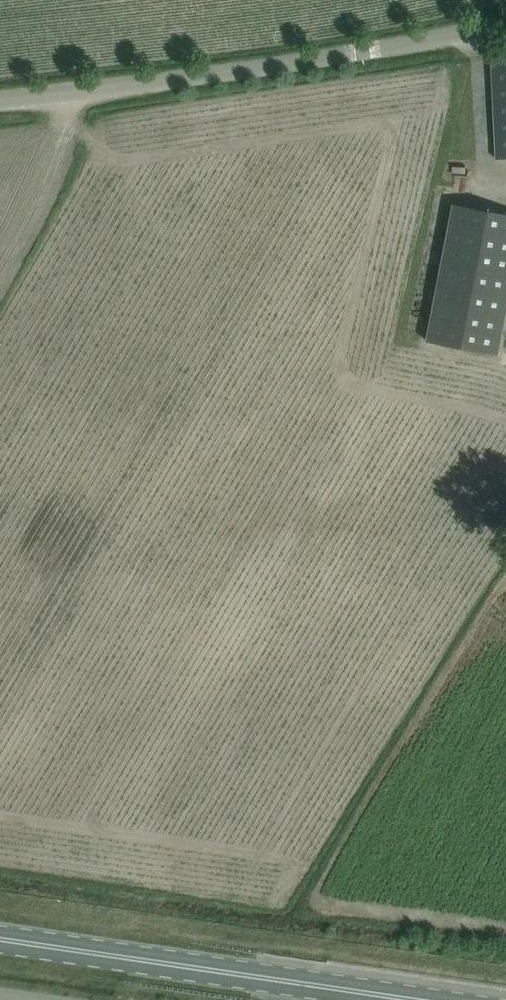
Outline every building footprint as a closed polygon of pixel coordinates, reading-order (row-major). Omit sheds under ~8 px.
[(492,55),(493,75),(498,159),(505,158),(505,52),(492,55)] [(498,355),(505,313),(505,214),(454,203),(427,341),(498,355)]
